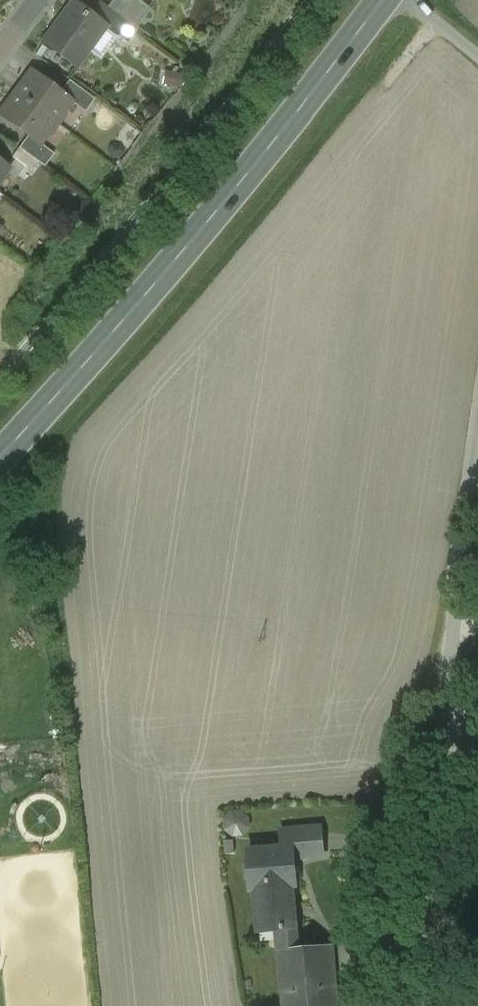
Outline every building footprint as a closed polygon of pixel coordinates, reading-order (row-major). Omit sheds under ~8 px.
[(107,7),(127,22),(136,29),(151,9),(139,0),(112,0),(107,7)] [(99,1),(89,15),(105,27),(104,28),(116,37),(127,22),(107,7),(99,1)] [(73,3),(44,42),(76,66),(104,28),(105,27),(89,15),(73,3)] [(60,92),(32,72),(16,93),(54,122),(61,113),(60,107),(67,98),(60,92)] [(94,99),(69,80),(60,92),(67,98),(85,111),(94,99)] [(16,93),(0,114),(0,115),(28,136),(35,141),(42,132),(48,131),(54,122),(16,93)] [(35,141),(28,136),(19,148),(38,162),(44,167),(53,154),(35,141)] [(38,162),(19,148),(12,157),(31,171),(38,162)] [(229,811),(230,834),(253,833),(253,810),(229,811)] [(321,828),(281,831),(283,849),(294,848),(295,857),(324,855),(321,828)] [(283,849),(248,852),(249,862),(248,862),(249,880),(250,880),(251,889),(255,888),(255,887),(292,884),(292,885),(297,885),(295,857),(294,848),(283,849)] [(292,884),(255,887),(255,888),(259,932),(296,928),(296,927),(294,927),(292,903),(294,903),(292,885),(292,884)] [(282,950),(281,949),(279,950),(279,952),(280,952),(285,1005),(337,1005),(331,948),(332,948),(332,945),(329,945),(329,946),(282,950)]
